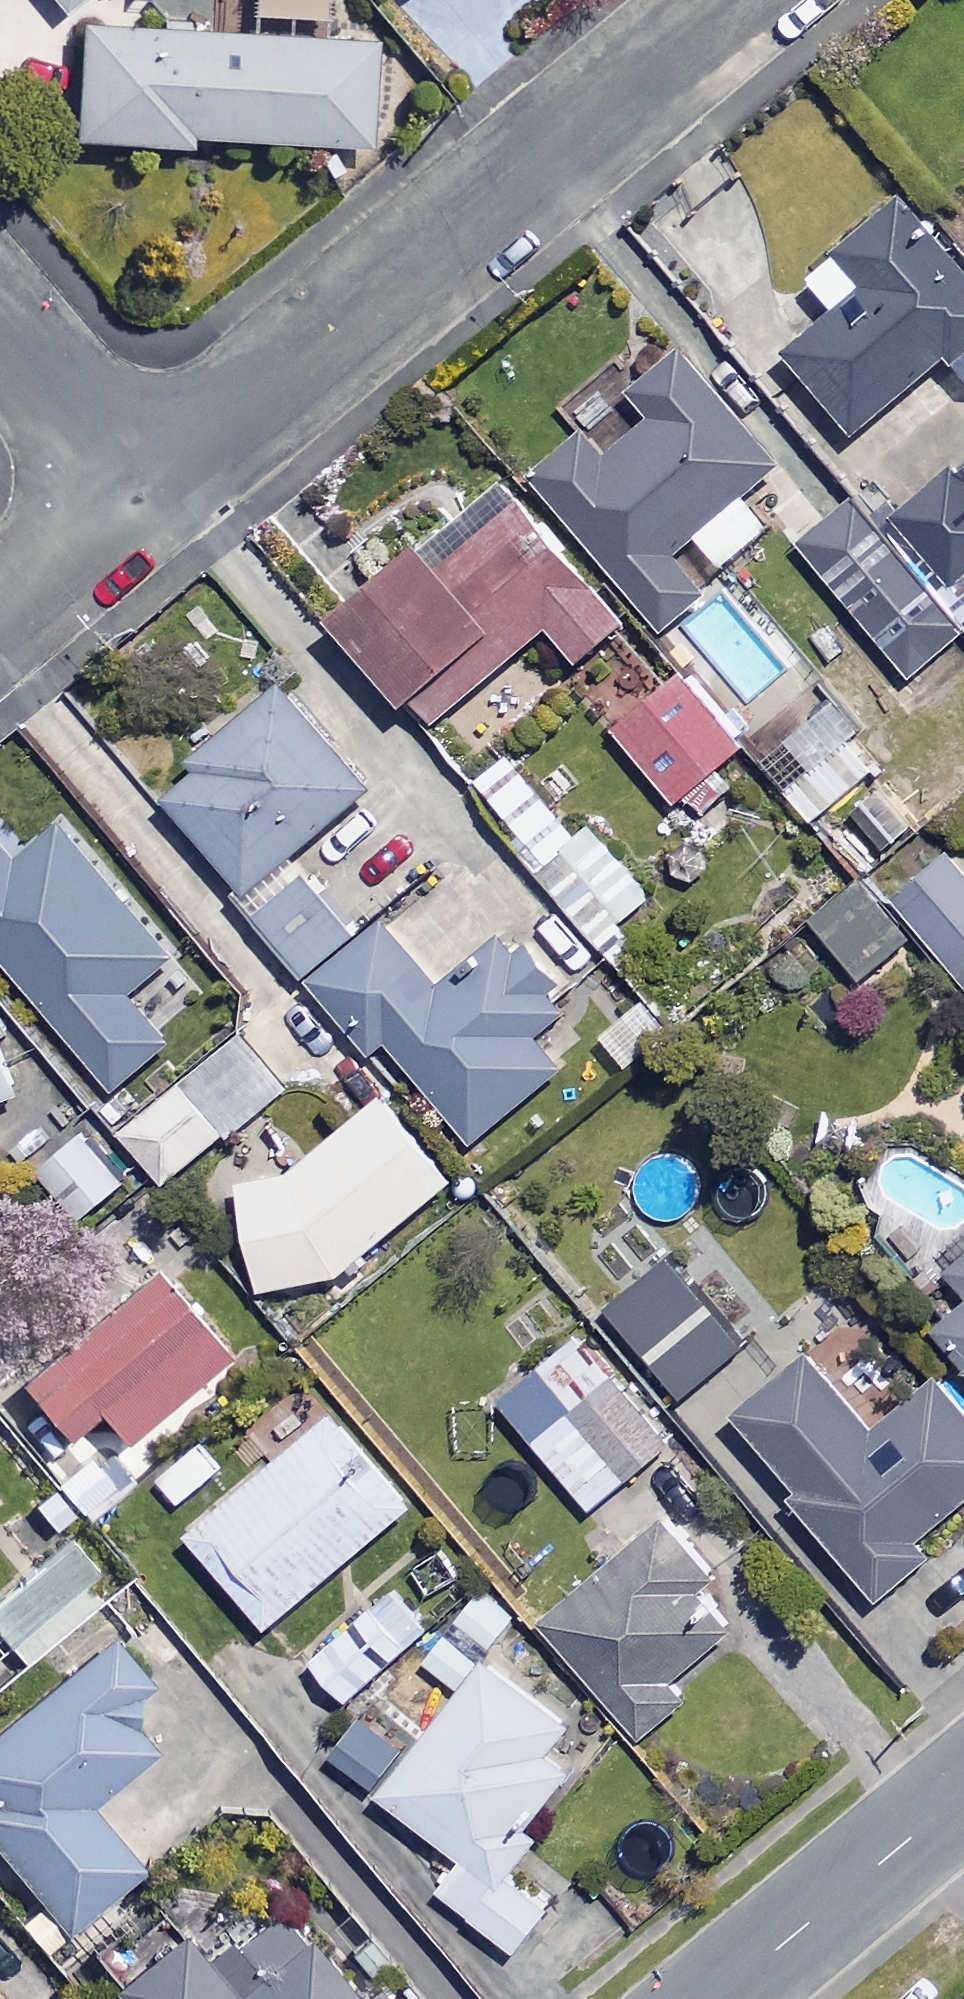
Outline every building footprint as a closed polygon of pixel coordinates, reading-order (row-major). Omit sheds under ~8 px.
[(58,10),(71,0),(50,0),(58,10)] [(248,14),(318,17),(318,0),(249,0),(248,14)] [(366,41),(78,28),(72,140),(184,145),(184,136),(361,145),(366,41)] [(849,429),(942,353),(963,381),(963,269),(900,191),(807,266),(837,302),(782,347),(849,429)] [(777,462),(679,345),(630,386),(650,410),(605,448),(584,424),(531,468),(662,626),(705,589),(672,550),(696,530),(721,560),(763,525),(738,495),(777,462)] [(958,465),(897,516),(950,579),(963,567),(963,472),(958,465)] [(618,620),(502,484),(423,551),(414,541),(327,616),(424,729),(545,625),(573,658),(618,620)] [(845,498),(790,551),(927,693),(963,657),(963,622),(845,498)] [(581,659),(625,708),(654,681),(609,633),(581,659)] [(741,743),(678,671),(612,729),(674,801),(741,743)] [(366,789),(273,682),(154,786),(247,893),(366,789)] [(785,780),(810,813),(879,762),(831,697),(782,733),(805,764),(785,780)] [(505,754),(472,782),(546,868),(541,873),(619,963),(641,945),(618,918),(650,891),(588,818),(572,832),(505,754)] [(884,788),(851,816),(878,848),(911,821),(884,788)] [(0,839),(0,958),(112,1090),(169,1042),(130,995),(171,959),(56,823),(16,857),(0,839)] [(952,847),(894,894),(963,982),(963,862),(952,847)] [(768,946),(852,877),(832,853),(748,922),(768,946)] [(911,943),(863,883),(815,922),(863,982),(911,943)] [(439,983),(383,916),(308,978),(369,1050),(383,1038),(469,1141),(558,1066),(532,1035),(569,1004),(506,927),(439,983)] [(666,1033),(640,1003),(590,1044),(616,1075),(666,1033)] [(0,1055),(0,1095),(15,1087),(0,1055)] [(223,1133),(181,1082),(122,1130),(163,1181),(223,1133)] [(292,1167),(230,1176),(257,1282),(367,1259),(361,1246),(452,1175),(384,1091),(292,1167)] [(123,1180),(82,1132),(37,1171),(79,1219),(123,1180)] [(943,1262),(963,1288),(963,1244),(943,1262)] [(741,1346),(670,1255),(607,1305),(678,1396),(741,1346)] [(220,1354),(148,1272),(18,1385),(62,1436),(94,1409),(121,1441),(220,1354)] [(933,1323),(963,1362),(963,1298),(933,1323)] [(585,1335),(498,1402),(577,1507),(665,1441),(585,1335)] [(806,1352),(732,1414),(794,1488),(786,1495),(874,1600),(932,1552),(919,1536),(963,1498),(963,1409),(932,1370),(867,1425),(806,1352)] [(410,1502),(332,1410),(187,1532),(265,1625),(410,1502)] [(118,1495),(90,1458),(56,1483),(84,1521),(118,1495)] [(659,1501),(525,1608),(628,1738),(763,1631),(659,1501)] [(56,1551),(0,1597),(0,1635),(24,1664),(98,1602),(56,1551)] [(425,1627),(395,1589),(361,1616),(392,1654),(425,1627)] [(516,1619),(481,1589),(455,1619),(491,1649),(516,1619)] [(383,1664),(348,1626),(310,1661),(345,1699),(383,1664)] [(565,1717),(449,1627),(422,1661),(457,1688),(410,1747),(360,1708),(327,1749),(460,1852),(435,1884),(511,1943),(544,1902),(491,1861),(565,1765),(542,1747),(565,1717)] [(105,1632),(0,1721),(0,1851),(64,1925),(135,1864),(83,1804),(150,1747),(116,1708),(147,1681),(105,1632)] [(118,1980),(111,1986),(121,1998),(354,1998),(300,1934),(260,1967),(231,1932),(203,1955),(181,1928),(168,1939),(149,1916),(99,1957),(118,1980)] [(376,1989),(364,1998),(385,1998),(376,1989)]
